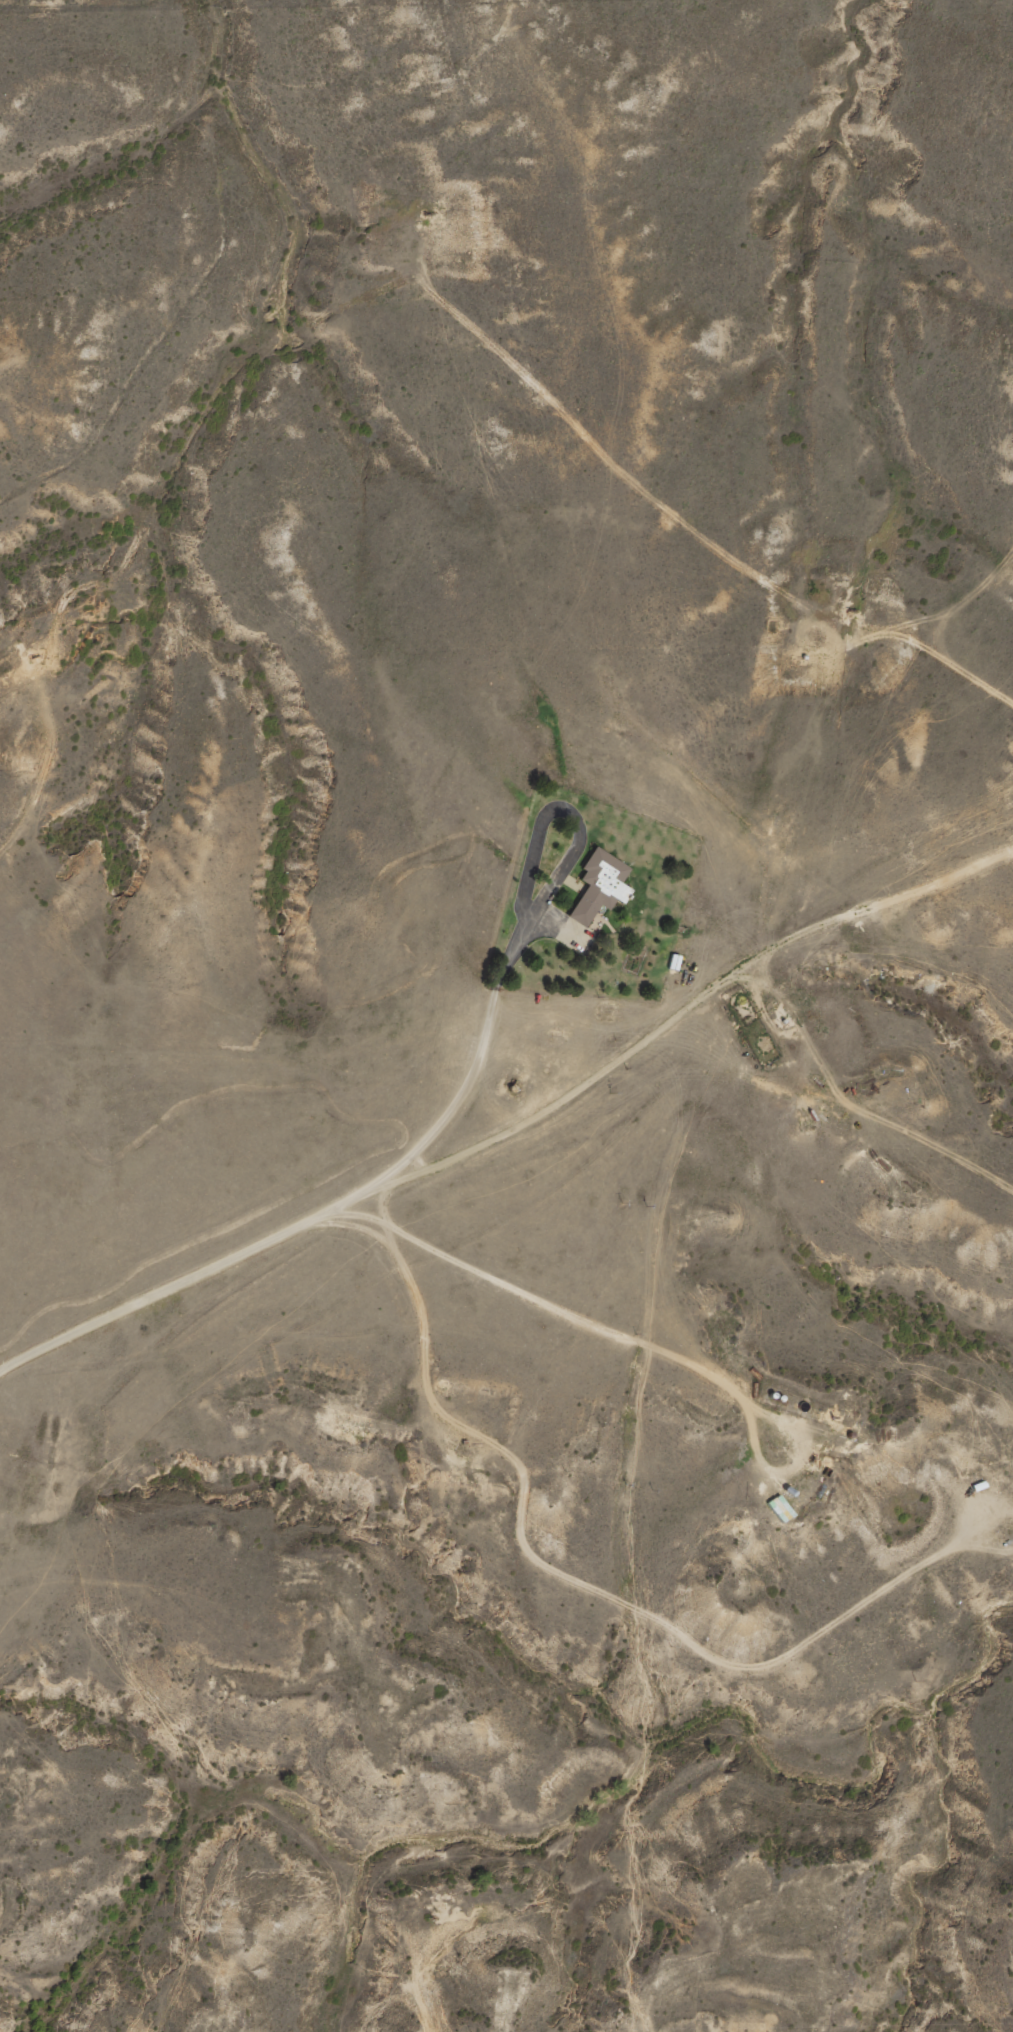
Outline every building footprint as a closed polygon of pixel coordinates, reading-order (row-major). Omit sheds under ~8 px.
[(590,886),(573,915),(591,926),(604,906),(612,911),(619,900),(628,906),(636,891),(624,884),(632,869),(598,849),(580,880),(590,886)] [(772,1503),(789,1524),(801,1514),(784,1493),(772,1503)]
